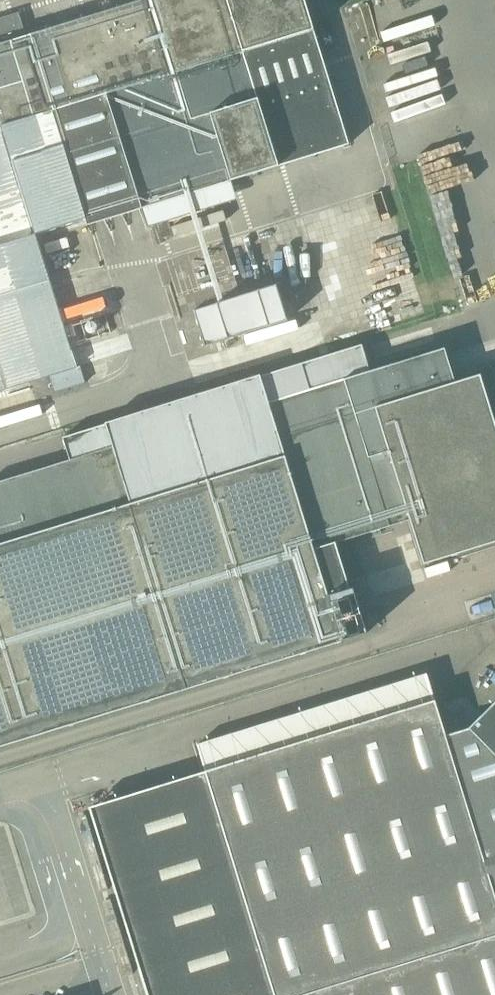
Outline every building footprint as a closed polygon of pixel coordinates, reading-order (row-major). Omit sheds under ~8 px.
[(257,98),(243,52),(313,30),(304,0),(142,0),(31,35),(31,34),(0,44),(0,391),(49,376),(54,392),(85,383),(80,366),(110,357),(105,340),(71,351),(35,234),(85,218),(87,225),(141,208),(278,166),(257,98)] [(18,13),(0,18),(0,42),(25,34),(18,13)] [(280,283),(197,306),(206,341),(290,319),(280,283)] [(480,374),(455,382),(444,348),(251,408),(253,445),(355,413),(369,457),(381,454),(387,473),(375,476),(390,526),(410,519),(423,564),(494,542),(494,424),(480,374)] [(390,526),(375,476),(387,473),(381,454),(369,457),(355,413),(253,445),(213,458),(218,477),(250,467),(286,456),(329,595),(349,588),(335,543),(390,526)] [(121,457),(117,445),(112,447),(116,459),(121,457)] [(116,459),(112,447),(0,481),(0,746),(187,689),(130,504),(121,473),(116,459)] [(343,641),(329,595),(286,456),(250,467),(307,652),(343,641)] [(130,504),(218,477),(213,458),(150,477),(147,465),(121,473),(130,504)] [(250,467),(218,477),(130,504),(187,689),(307,652),(250,467)] [(445,735),(435,701),(205,772),(274,994),(494,994),(494,896),(445,735)] [(80,812),(136,994),(274,994),(205,772),(80,812)]
